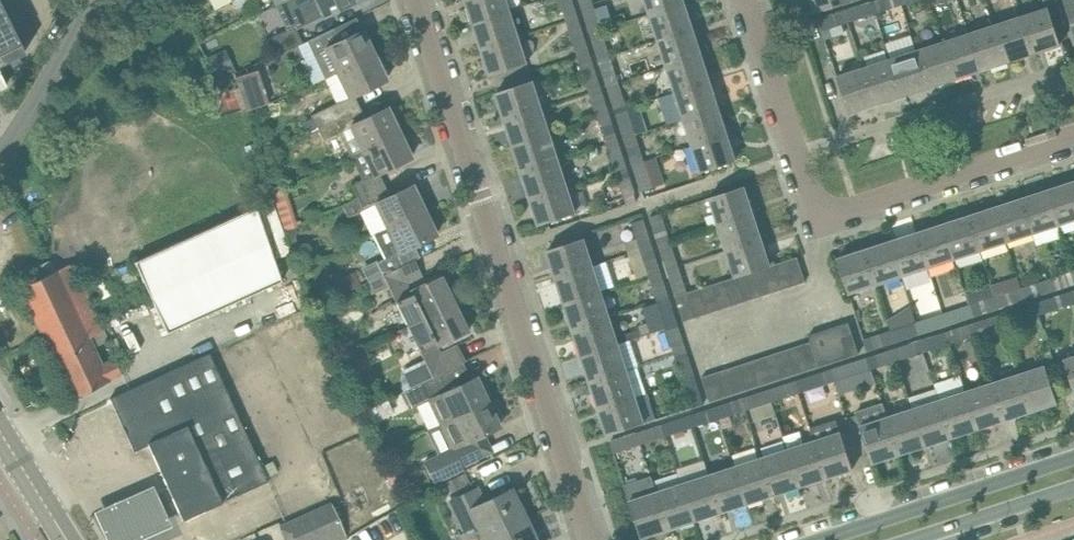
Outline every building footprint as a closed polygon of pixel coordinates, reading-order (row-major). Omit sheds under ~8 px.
[(301,26),(324,15),(352,1),(351,0),(317,0),(317,1),(294,12),(301,26)] [(505,0),(467,0),(474,21),(509,10),(505,0)] [(577,17),(571,0),(558,0),(565,21),(577,17)] [(683,0),(646,0),(650,13),(684,2),(683,0)] [(816,12),(852,0),(812,0),(816,12)] [(896,5),(895,0),(874,0),(871,1),(875,12),(896,5)] [(1047,8),(1049,7),(1049,8),(1059,5),(1057,0),(1045,0),(1047,8)] [(875,12),(871,1),(850,8),(854,19),(875,12)] [(601,29),(601,28),(592,2),(580,6),(589,33),(601,29)] [(693,28),(684,2),(650,13),(659,39),(693,28)] [(24,52),(0,3),(0,64),(24,52)] [(1049,8),(1049,7),(1047,8),(1022,16),(1034,52),(1060,43),(1049,8)] [(517,36),(509,10),(474,21),(482,47),(517,36)] [(840,11),(818,18),(824,36),(839,32),(836,25),(844,23),(840,11)] [(1034,52),(1022,16),(995,25),(1007,61),(1034,52)] [(575,53),(587,49),(577,17),(565,21),(575,53)] [(1007,61),(995,25),(969,33),(981,69),(1007,61)] [(273,55),(301,43),(294,26),(266,38),(273,55)] [(340,40),(334,27),(307,40),(325,78),(374,54),(362,29),(340,40)] [(701,55),(693,28),(659,39),(668,65),(701,55)] [(609,55),(607,48),(601,29),(589,33),(597,59),(609,55)] [(981,69),(969,33),(943,42),(955,78),(981,69)] [(517,36),(482,47),(491,74),(526,63),(517,36)] [(955,78),(943,42),(916,50),(928,87),(955,78)] [(928,87),(916,50),(890,59),(902,95),(928,87)] [(217,52),(205,57),(216,80),(235,71),(232,64),(224,68),(217,52)] [(325,78),(337,102),(327,107),(309,115),(315,127),(359,106),(354,95),(386,79),(374,54),(325,78)] [(606,85),(618,82),(609,55),(597,59),(606,85)] [(710,81),(701,55),(668,65),(676,92),(710,81)] [(588,91),(600,88),(589,56),(577,60),(588,91)] [(902,95),(890,59),(864,67),(876,104),(902,95)] [(876,104),(864,67),(837,76),(849,112),(876,104)] [(246,110),(269,101),(257,69),(235,77),(246,110)] [(505,118),(541,106),(533,80),(496,92),(505,118)] [(718,107),(710,81),(676,92),(685,118),(718,107)] [(614,112),(626,108),(618,82),(606,85),(614,112)] [(596,118),(608,114),(600,88),(588,91),(596,117),(596,118)] [(359,106),(315,127),(321,140),(338,131),(350,155),(399,132),(388,107),(365,117),(359,106)] [(550,133),(541,106),(505,118),(513,145),(550,133)] [(727,134),(718,107),(685,118),(693,145),(727,134)] [(623,138),(635,135),(626,108),(614,112),(623,138)] [(582,122),(583,122),(591,149),(605,145),(617,141),(608,114),(596,118),(596,117),(582,122)] [(399,132),(350,155),(362,179),(351,184),(357,197),(384,184),(378,172),(411,156),(399,132)] [(558,159),(550,133),(513,145),(522,171),(558,159)] [(727,134),(693,145),(702,171),(735,160),(727,134)] [(632,165),(643,161),(635,135),(623,138),(632,165)] [(625,167),(617,141),(605,145),(614,171),(625,167)] [(567,186),(558,159),(522,171),(531,198),(567,186)] [(643,161),(632,165),(640,191),(651,188),(643,161)] [(625,167),(614,171),(622,196),(634,193),(625,167)] [(1049,190),(1060,223),(1073,218),(1073,181),(1049,190)] [(357,197),(341,205),(347,216),(363,208),(375,233),(424,209),(412,184),(390,195),(384,184),(357,197)] [(752,212),(744,185),(710,196),(719,223),(752,212)] [(531,198),(539,224),(576,212),(567,186),(531,198)] [(296,227),(285,189),(272,193),(283,233),(296,227)] [(1060,223),(1049,190),(1022,198),(1033,232),(1060,223)] [(1033,232),(1022,198),(996,207),(1007,240),(1033,232)] [(165,332),(279,281),(253,207),(133,262),(165,332)] [(1007,240),(996,207),(970,215),(980,249),(1007,240)] [(424,209),(375,233),(386,257),(376,262),(382,273),(414,259),(419,256),(414,245),(436,234),(424,209)] [(667,214),(661,216),(660,212),(648,216),(658,243),(669,239),(666,229),(672,227),(667,214)] [(761,238),(752,212),(719,223),(727,249),(761,238)] [(980,249),(970,215),(943,224),(954,258),(980,249)] [(638,244),(649,241),(642,218),(630,222),(638,244)] [(954,258),(943,224),(917,233),(928,266),(954,258)] [(286,242),(288,241),(293,238),(295,234),(296,227),(283,233),(286,242)] [(928,266),(917,233),(890,241),(901,275),(928,266)] [(556,276),(592,264),(584,237),(548,249),(556,276)] [(769,264),(761,238),(727,249),(736,276),(736,275),(749,271),(761,267),(769,264)] [(667,269),(678,265),(669,239),(658,243),(667,269)] [(901,275),(890,241),(864,250),(875,283),(901,275)] [(838,258),(840,266),(848,292),(875,283),(864,250),(838,258)] [(648,275),(659,271),(653,251),(642,255),(648,275)] [(793,285),(805,281),(797,256),(785,260),(793,285)] [(407,283),(422,275),(414,259),(382,273),(388,286),(407,326),(455,303),(441,274),(410,289),(407,283)] [(781,289),(793,285),(785,260),(773,264),(781,289)] [(72,262),(19,287),(45,341),(72,398),(91,388),(110,380),(109,379),(121,374),(114,357),(102,363),(89,336),(104,329),(98,316),(96,312),(92,314),(86,302),(90,300),(82,281),(72,262)] [(601,290),(592,264),(556,276),(565,302),(601,290)] [(773,264),(770,265),(769,264),(761,267),(769,293),(781,289),(773,264)] [(675,294),(686,291),(678,265),(667,269),(675,294)] [(757,297),(769,293),(761,267),(749,271),(757,297)] [(659,271),(648,275),(656,296),(667,293),(659,271)] [(745,301),(757,297),(749,271),(736,275),(745,301)] [(1073,283),(1073,271),(1049,279),(1052,290),(1073,283)] [(336,280),(341,293),(357,286),(352,273),(336,280)] [(388,286),(382,273),(370,279),(371,294),(388,286)] [(736,275),(736,276),(724,279),(732,304),(745,301),(736,275)] [(720,308),(732,304),(724,279),(712,283),(720,308)] [(1026,299),(1052,290),(1049,279),(1022,287),(1026,299)] [(708,312),(720,308),(712,283),(700,288),(708,312)] [(1000,307),(1026,299),(1022,287),(996,296),(1000,307)] [(696,316),(708,312),(700,288),(688,292),(696,316)] [(610,317),(601,290),(565,302),(573,329),(610,317)] [(686,291),(675,294),(684,320),(696,316),(688,292),(687,292),(686,291)] [(1073,302),(1073,299),(1071,291),(1038,301),(1042,312),(1073,302)] [(973,316),(1000,307),(996,296),(969,304),(973,316)] [(678,324),(677,321),(671,302),(660,306),(667,328),(678,324)] [(443,308),(407,326),(423,360),(425,362),(432,377),(444,371),(463,362),(464,361),(456,345),(440,352),(437,345),(468,330),(455,303),(443,308)] [(1003,325),(1036,314),(1032,303),(999,314),(1003,325)] [(947,324),(973,316),(969,304),(943,313),(947,324)] [(920,333),(947,324),(943,313),(916,321),(920,333)] [(1002,325),(1003,325),(999,314),(973,322),(977,334),(980,333),(982,339),(1004,332),(1002,325)] [(618,343),(610,317),(573,329),(582,355),(618,343)] [(849,321),(809,334),(811,341),(812,340),(819,365),(858,352),(849,321)] [(894,342),(920,333),(916,321),(890,330),(894,342)] [(950,343),(977,334),(973,322),(946,331),(950,343)] [(678,324),(667,328),(673,348),(685,345),(678,324)] [(894,342),(890,330),(863,339),(866,351),(894,342)] [(924,351),(950,343),(946,331),(920,339),(924,351)] [(897,360),(924,351),(920,339),(893,348),(897,360)] [(819,365),(812,340),(811,341),(799,345),(807,369),(819,365)] [(627,370),(618,343),(582,355),(590,382),(627,370)] [(795,373),(807,369),(799,345),(787,349),(795,373)] [(871,369),(897,360),(893,348),(867,356),(871,369)] [(783,377),(795,373),(787,349),(775,353),(783,377)] [(268,480),(209,352),(110,398),(134,450),(148,444),(182,519),(268,480)] [(771,381),(783,377),(775,353),(763,356),(771,381)] [(695,376),(688,355),(677,359),(683,380),(695,376)] [(758,385),(771,381),(763,356),(750,360),(758,385)] [(871,369),(867,356),(840,365),(843,378),(871,369)] [(1064,359),(1073,389),(1073,356),(1064,359)] [(746,389),(758,385),(750,360),(738,364),(746,389)] [(734,393),(746,389),(738,364),(726,368),(734,393)] [(1057,402),(1045,365),(1019,374),(1031,410),(1057,402)] [(722,397),(734,393),(726,368),(714,372),(722,397)] [(635,396),(627,370),(590,382),(599,408),(635,396)] [(410,388),(404,390),(410,402),(412,406),(415,404),(428,399),(440,424),(449,420),(476,407),(488,401),(485,396),(488,394),(489,391),(484,381),(481,380),(478,381),(476,376),(471,378),(464,381),(452,387),(444,371),(432,377),(409,387),(410,388)] [(710,401),(722,397),(714,372),(702,376),(709,397),(710,401)] [(799,392),(825,384),(821,372),(795,380),(799,392)] [(1031,410),(1019,374),(992,382),(1004,419),(1031,410)] [(773,400),(799,392),(795,380),(769,389),(773,400)] [(691,407),(702,403),(695,382),(684,386),(691,407)] [(1004,419),(992,382),(966,391),(978,427),(1004,419)] [(746,409),(773,400),(769,389),(742,397),(746,409)] [(978,427),(966,391),(940,399),(951,436),(978,427)] [(599,408),(608,434),(644,423),(635,396),(599,408)] [(720,418),(746,409),(742,397),(716,406),(720,418)] [(951,436),(940,399),(913,408),(925,445),(951,436)] [(438,456),(423,463),(431,479),(432,482),(462,468),(461,465),(464,463),(484,454),(476,437),(484,433),(499,426),(497,421),(500,419),(501,416),(496,406),(493,405),(490,406),(488,401),(476,407),(449,420),(440,424),(445,435),(450,445),(452,449),(438,456)] [(693,426),(720,418),(716,406),(690,415),(693,426)] [(887,417),(886,417),(882,406),(857,414),(872,462),(898,453),(887,417)] [(925,445),(913,408),(887,417),(898,453),(925,445)] [(667,435),(693,426),(690,415),(663,423),(667,435)] [(810,429),(814,441),(815,441),(827,477),(853,468),(841,432),(839,433),(835,421),(810,429)] [(640,443),(667,435),(663,423),(637,432),(640,443)] [(632,434),(610,440),(614,452),(635,445),(632,434)] [(815,441),(814,441),(788,449),(800,485),(827,477),(815,441)] [(800,485),(788,449),(762,458),(774,494),(800,485)] [(774,494),(762,458),(736,466),(747,502),(774,494)] [(747,502),(736,466),(709,475),(721,511),(747,502)] [(395,470),(385,475),(393,490),(403,485),(395,470)] [(464,473),(438,486),(443,496),(469,483),(464,473)] [(721,511),(709,475),(683,483),(694,520),(721,511)] [(93,506),(107,539),(133,539),(169,525),(151,481),(93,506)] [(694,520),(683,483),(656,492),(668,528),(694,520)] [(449,500),(464,530),(475,525),(482,539),(483,539),(525,519),(510,488),(483,501),(477,488),(449,500)] [(656,492),(651,494),(630,500),(641,537),(668,528),(656,492)] [(280,526),(286,539),(337,539),(345,537),(331,503),(300,517),(280,526)] [(525,519),(514,524),(483,539),(535,539),(525,519)]
